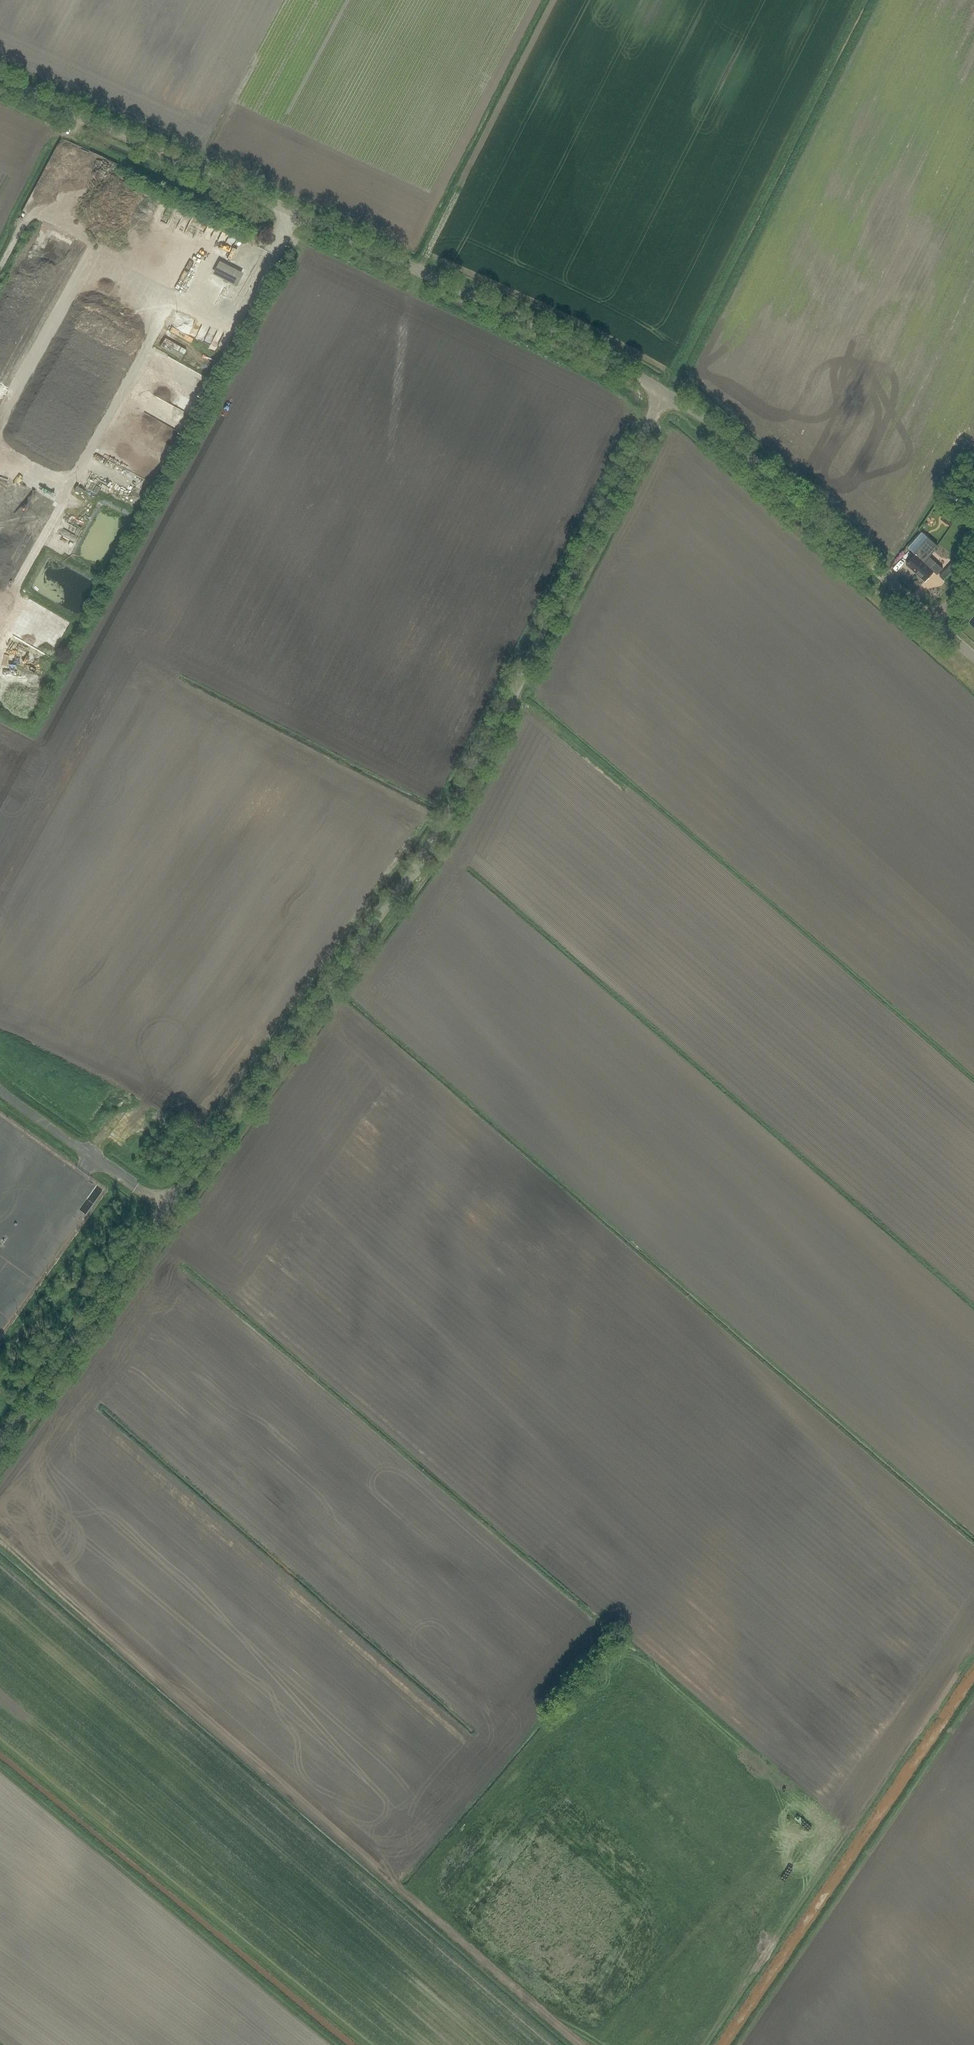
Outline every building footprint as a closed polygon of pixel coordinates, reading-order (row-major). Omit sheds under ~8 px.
[(220,239),(234,246),(238,238),(224,231),(220,239)] [(217,285),(222,275),(200,264),(195,274),(217,285)] [(198,338),(205,341),(210,328),(203,325),(198,338)] [(94,495),(99,486),(95,483),(90,492),(94,495)] [(950,515),(945,521),(951,525),(961,511),(951,505),(946,512),(950,515)] [(936,536),(943,539),(948,528),(941,525),(936,536)] [(916,572),(930,557),(930,556),(938,545),(928,537),(914,553),(915,554),(907,563),(916,572)] [(930,557),(916,572),(926,581),(935,571),(938,574),(943,568),(930,557)] [(947,583),(960,569),(952,562),(939,576),(947,583)] [(58,628),(61,621),(49,616),(49,617),(37,611),(31,622),(46,629),(46,630),(59,636),(62,630),(58,628)] [(64,647),(69,636),(64,634),(59,645),(64,647)] [(53,656),(44,668),(48,671),(57,659),(53,656)] [(91,1207),(97,1201),(92,1196),(81,1208),(90,1215),(94,1210),(91,1207)]
